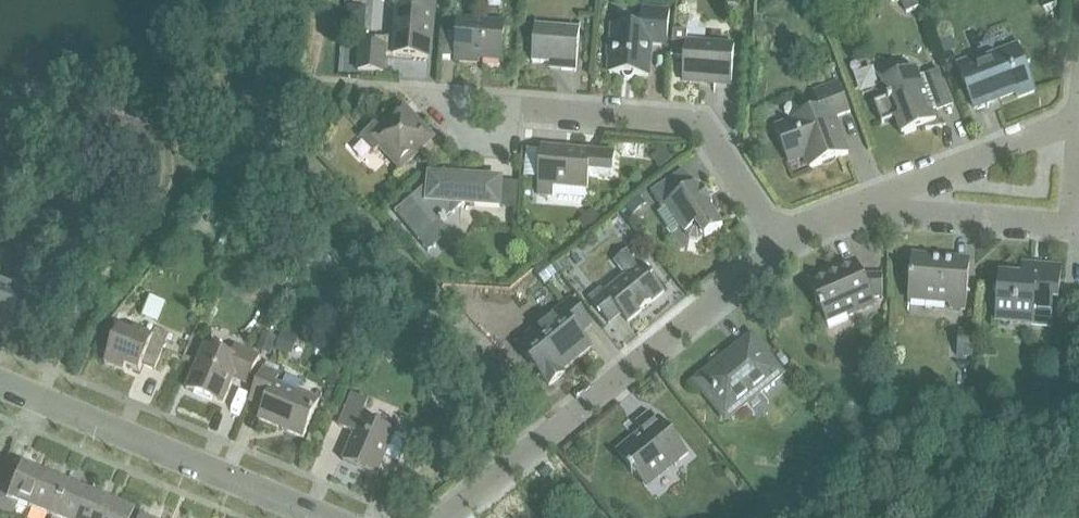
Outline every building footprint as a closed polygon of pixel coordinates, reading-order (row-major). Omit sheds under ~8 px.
[(393,56),(428,59),(433,0),(386,0),(397,9),(395,38),(386,38),(385,47),(361,45),(359,71),(384,73),(386,55),(393,56)] [(891,4),(902,4),(905,14),(919,10),(915,0),(891,0),(891,4)] [(349,7),(347,25),(365,26),(366,9),(349,7)] [(610,74),(624,75),(625,78),(626,80),(629,81),(631,80),(633,78),(634,76),(648,77),(651,45),(667,46),(670,10),(645,8),(643,27),(614,25),(612,44),(609,44),(608,57),(611,57),(610,74)] [(502,61),(505,24),(459,20),(456,61),(477,63),(478,59),(502,61)] [(577,71),(580,31),(536,27),(532,63),(562,65),(562,70),(577,71)] [(735,46),(686,43),(686,32),(674,31),(672,57),(684,58),(683,80),(732,84),(735,46)] [(952,38),(941,42),(946,55),(957,50),(952,38)] [(1025,64),(1031,62),(1026,50),(1020,52),(1018,46),(976,62),(974,57),(957,63),(975,109),(1016,93),(1018,98),(1036,92),(1025,64)] [(926,130),(943,128),(943,127),(938,127),(932,110),(952,102),(940,70),(919,78),(916,69),(882,82),(888,99),(875,104),(883,124),(896,119),(902,136),(925,127),(926,129),(926,130)] [(835,118),(851,112),(839,82),(813,92),(820,109),(792,120),(793,122),(776,129),(789,163),(806,156),(811,168),(848,154),(835,118)] [(423,143),(430,137),(415,122),(417,120),(405,107),(382,130),(376,124),(360,138),(375,153),(381,147),(389,156),(392,153),(404,166),(426,146),(423,143)] [(553,195),(588,198),(589,179),(613,181),(616,154),(566,150),(566,151),(541,149),(538,195),(553,196),(553,195)] [(660,172),(672,162),(663,151),(652,161),(660,172)] [(706,239),(723,227),(711,209),(713,203),(702,187),(696,185),(694,186),(684,171),(651,192),(663,210),(668,206),(686,233),(687,233),(691,238),(699,240),(704,236),(706,239)] [(408,201),(395,213),(402,221),(410,231),(420,242),(441,225),(465,204),(500,207),(502,181),(451,177),(438,176),(408,201)] [(633,217),(647,206),(640,197),(626,208),(633,217)] [(588,215),(577,223),(586,235),(597,227),(588,215)] [(402,221),(393,228),(402,238),(410,231),(402,221)] [(252,243),(248,248),(248,254),(252,258),(259,258),(263,254),(263,247),(258,243),(252,243)] [(602,289),(589,299),(609,324),(621,314),(628,323),(665,292),(642,264),(630,249),(615,262),(626,276),(606,293),(602,289)] [(966,310),(970,263),(932,260),(932,258),(913,256),(909,300),(951,303),(950,309),(966,310)] [(873,297),(883,297),(883,275),(863,276),(856,260),(836,269),(836,271),(809,282),(829,328),(849,319),(847,315),(875,303),(873,297)] [(557,275),(546,262),(534,272),(545,285),(557,275)] [(1059,300),(1061,269),(1031,266),(1030,276),(1000,274),(996,318),(1034,321),(1034,310),(1052,312),(1053,299),(1059,300)] [(0,326),(0,327),(0,329),(13,334),(29,296),(0,284),(0,326)] [(147,316),(165,320),(171,298),(154,293),(147,316)] [(572,299),(516,345),(550,386),(565,374),(563,370),(592,347),(581,334),(592,324),(572,299)] [(133,334),(120,329),(106,364),(125,372),(127,367),(141,372),(143,365),(156,370),(170,336),(156,330),(153,337),(135,330),(133,334)] [(975,333),(960,331),(958,355),(973,357),(975,333)] [(257,349),(270,354),(276,338),(264,333),(257,349)] [(282,334),(276,349),(292,356),(298,341),(282,334)] [(727,359),(725,357),(695,382),(709,399),(711,398),(727,417),(760,391),(761,392),(784,374),(771,358),(769,359),(752,338),(727,359)] [(232,357),(206,346),(188,389),(224,404),(234,379),(249,385),(261,356),(237,346),(232,357)] [(782,356),(775,361),(782,370),(789,364),(782,356)] [(304,437),(319,401),(277,384),(280,375),(265,369),(251,401),(265,407),(260,419),(304,437)] [(356,433),(343,462),(378,476),(396,432),(362,418),(369,401),(353,394),(339,426),(356,433)] [(636,424),(643,433),(618,453),(643,484),(676,457),(680,461),(689,454),(660,419),(656,422),(649,414),(636,424)] [(43,476),(20,467),(20,468),(7,462),(0,477),(0,512),(13,517),(18,505),(29,510),(43,476)] [(29,510),(48,517),(53,517),(67,486),(43,476),(29,510)] [(53,517),(78,517),(88,495),(67,486),(53,517)] [(88,495),(78,517),(105,517),(111,504),(88,495)] [(111,504),(105,517),(132,517),(134,514),(111,504)]
